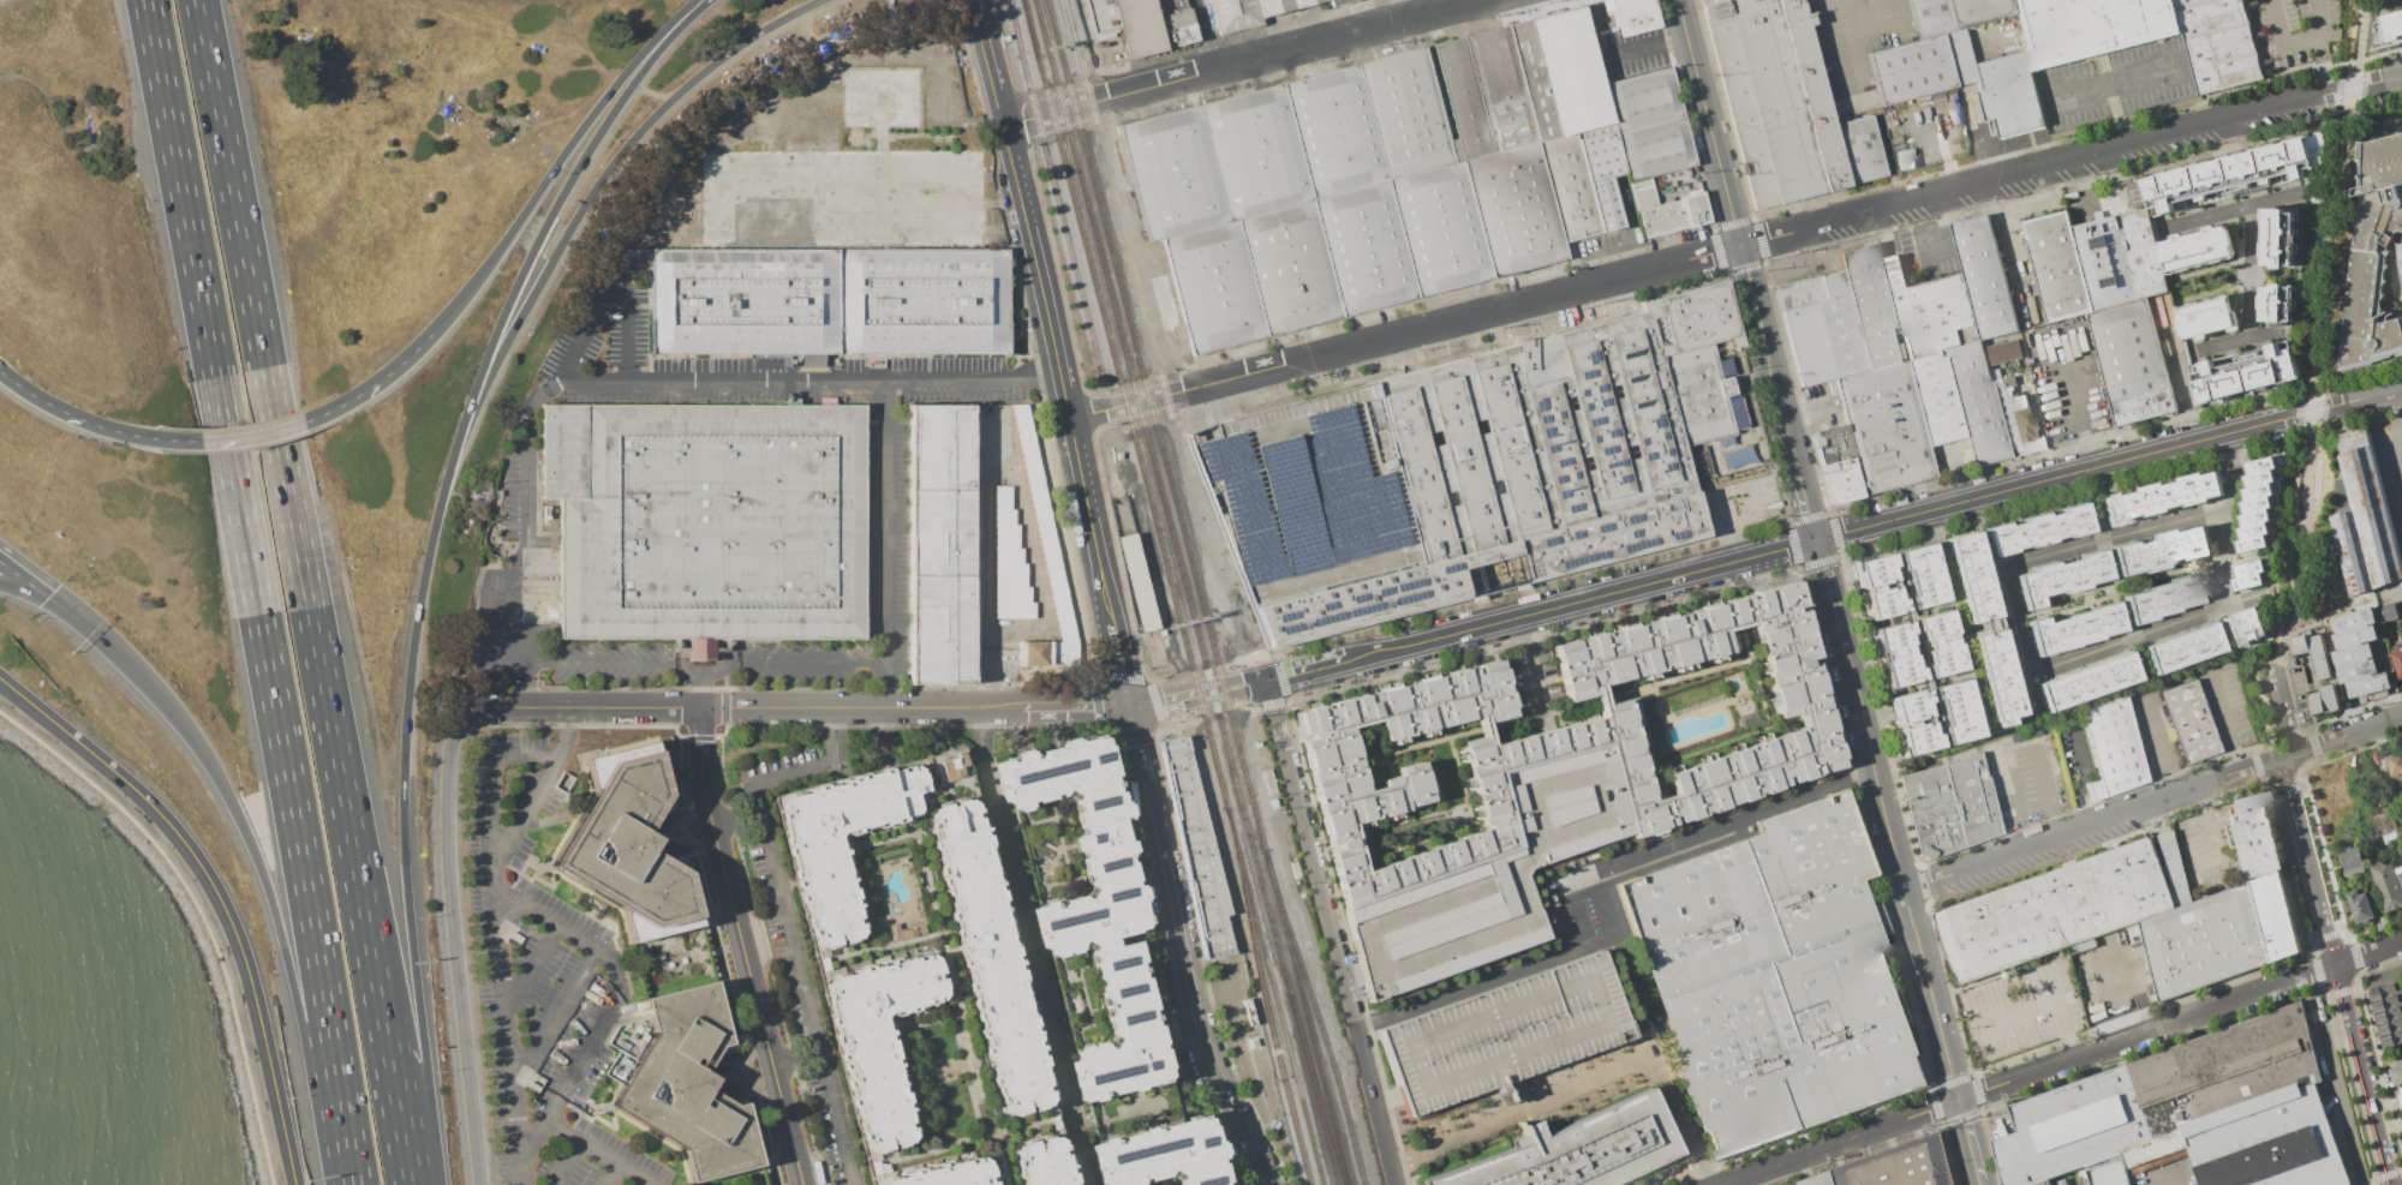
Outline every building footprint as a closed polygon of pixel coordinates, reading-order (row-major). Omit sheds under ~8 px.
[(1097,41),(1086,0),(1184,0),(1187,8),(1188,8),(1196,40),(1127,58),(1121,35),(1097,41)] [(1218,35),(1209,0),(1327,0),(1260,17),(1261,23),(1218,35)] [(1617,36),(1656,26),(1651,0),(1608,0),(1617,36)] [(1755,210),(1848,185),(1832,122),(1799,0),(1700,0),(1755,210)] [(1918,40),(1908,0),(1946,0),(1954,30),(1918,40)] [(1954,30),(1960,29),(2013,14),(2009,0),(1946,0),(1954,30)] [(2025,52),(2030,70),(2181,31),(2173,0),(2012,0),(2025,52)] [(2181,31),(2197,94),(2263,76),(2243,0),(2173,0),(2181,31)] [(1117,125),(1147,241),(1160,238),(1190,355),(1566,258),(1563,241),(1623,226),(1609,176),(1625,173),(1643,243),(1711,225),(1704,192),(1660,204),(1653,178),(1698,166),(1673,66),(1605,83),(1595,55),(1591,43),(1585,24),(1581,5),(1117,125)] [(2382,17),(2401,11),(2401,39),(2389,42),(2382,17)] [(1865,54),(1880,106),(1974,82),(1970,66),(1960,29),(1954,30),(1918,40),(1865,54)] [(1970,66),(2025,52),(2030,70),(2044,128),(2000,139),(1994,119),(1984,121),(1974,82),(1970,66)] [(1832,122),(1869,113),(1884,175),(1848,185),(1832,122)] [(2323,133),(2324,137),(2320,163),(2313,166),(2314,173),(2241,192),(2153,216),(2144,180),(2233,157),(2323,133)] [(2364,144),(2401,134),(2401,357),(2338,375),(2364,144)] [(1914,167),(1910,147),(1894,150),(1898,170),(1914,167)] [(2263,208),(2295,209),(2294,265),(2261,265),(2263,208)] [(2066,209),(2020,221),(2047,323),(2086,312),(2092,311),(2071,227),(2066,209)] [(2117,216),(2146,209),(2167,292),(2146,298),(2139,299),(2117,216)] [(1986,213),(1949,222),(1962,273),(1979,339),(2018,329),(1986,213)] [(2071,227),(2117,216),(2139,299),(2092,311),(2071,227)] [(2159,243),(2224,225),(2233,257),(2168,274),(2159,243)] [(1880,258),(1876,243),(1838,252),(1842,269),(1868,369),(1898,360),(1890,334),(1899,331),(1880,258)] [(651,354),(651,270),(613,270),(613,249),(701,249),(984,249),(1006,249),(1006,353),(651,354)] [(1979,339),(1942,349),(1906,358),(1899,331),(1880,258),(1898,253),(1906,287),(1962,273),(1979,339)] [(1842,269),(1773,287),(1799,387),(1834,377),(1868,369),(1842,269)] [(1185,433),(1215,423),(1641,309),(1638,303),(1727,279),(1746,352),(1731,357),(1751,430),(1686,447),(1708,535),(1272,651),(1185,433)] [(2261,286),(2260,321),(2270,322),(2270,327),(2283,328),(2283,322),(2290,323),(2293,287),(2282,287),(2282,283),(2270,282),(2270,286),(2261,286)] [(2175,307),(2230,293),(2233,303),(2229,303),(2230,311),(2234,310),(2236,323),(2182,337),(2175,307)] [(2086,312),(2116,426),(2176,411),(2146,298),(2139,299),(2092,311),(2086,312)] [(2015,337),(2020,357),(1990,364),(1985,346),(2015,337)] [(1979,339),(1988,370),(1990,377),(2009,455),(1973,465),(1965,436),(1942,349),(1979,339)] [(2191,365),(2200,402),(2260,387),(2299,376),(2289,339),(2252,348),(2191,365)] [(1902,359),(1906,358),(1942,349),(1965,436),(1925,447),(1902,359)] [(1834,377),(1845,423),(1854,456),(1863,492),(1932,474),(1925,447),(1902,359),(1898,360),(1868,369),(1834,377)] [(1996,367),(1988,370),(1990,377),(1998,375),(1996,367)] [(2028,367),(1998,375),(1990,377),(2009,455),(2040,447),(2038,438),(2034,439),(2016,444),(2004,399),(2010,397),(2009,390),(2013,389),(2012,385),(2032,381),(2028,367)] [(2010,397),(2025,394),(2033,429),(2031,429),(2034,439),(2016,444),(2004,399),(2010,397)] [(540,405),(539,498),(558,498),(558,638),(862,639),(864,405),(540,405)] [(908,684),(972,684),(970,405),(908,405),(908,684)] [(1020,644),(1018,670),(1078,670),(1078,646),(1027,405),(1012,406),(1060,642),(1020,644)] [(1845,423),(1811,431),(1820,465),(1854,456),(1845,423)] [(2346,478),(2336,480),(2342,505),(2330,509),(2353,598),(2401,582),(2401,553),(2368,430),(2343,436),(2340,456),(2346,478)] [(2236,555),(2233,540),(2239,539),(2235,527),(2241,526),(2239,515),(2242,514),(2239,501),(2242,499),(2240,490),(2245,487),(2241,475),(2246,474),(2243,462),(2272,455),(2276,468),(2272,469),(2275,479),(2267,481),(2271,492),(2266,495),(2270,505),(2266,507),(2270,520),(2264,521),(2267,532),(2263,534),(2266,546),(2236,555)] [(1863,492),(1864,496),(1830,505),(1820,465),(1854,456),(1863,492)] [(2217,471),(2223,495),(2107,526),(2098,496),(2200,468),(2203,474),(2217,471)] [(994,618),(1034,618),(1034,602),(1029,602),(1029,587),(1026,587),(1026,563),(1022,563),(1022,547),(1017,547),(1017,525),(1014,525),(1014,509),(1009,509),(1009,486),(994,486),(994,618)] [(1982,526),(2083,501),(2090,532),(1989,557),(1982,526)] [(2205,526),(2213,555),(2188,562),(2187,557),(2164,563),(2164,567),(2143,573),(2140,567),(2117,573),(2111,547),(2133,541),(2134,545),(2158,538),(2158,534),(2179,529),(2180,532),(2205,526)] [(1972,529),(1942,537),(1964,623),(1997,615),(1986,577),(1984,577),(1972,529)] [(1156,628),(1135,533),(1118,537),(1139,632),(1156,628)] [(1893,552),(1926,543),(1942,600),(1908,609),(1905,597),(1908,596),(1900,567),(1898,568),(1893,552)] [(2013,575),(2022,611),(2040,606),(2038,597),(2061,591),(2062,594),(2085,588),(2085,585),(2108,577),(2099,550),(2079,555),(2079,558),(2055,564),(2054,561),(2030,567),(2030,570),(2013,575)] [(1888,552),(1852,561),(1858,588),(1889,580),(1886,565),(1890,564),(1888,552)] [(2261,558),(2233,565),(2236,576),(2233,577),(2236,591),(2264,583),(2260,573),(2265,571),(2261,558)] [(2123,597),(2147,591),(2146,586),(2168,581),(2168,579),(2191,573),(2198,602),(2174,608),(2175,611),(2152,617),(2153,620),(2131,626),(2123,597)] [(1293,712),(1343,908),(1519,849),(1499,771),(1553,758),(1614,742),(1639,834),(1840,766),(1795,581),(1553,645),(1567,701),(1595,695),(1593,687),(1599,686),(1738,648),(1733,628),(1743,626),(1753,623),(1777,718),(1798,712),(1799,717),(1802,725),(1666,773),(1672,794),(1651,800),(1625,699),(1603,704),(1606,714),(1600,716),(1546,730),(1490,744),(1484,746),(1482,735),(1460,741),(1481,825),(1482,828),(1363,870),(1355,840),(1351,824),(1405,810),(1405,807),(1430,801),(1420,760),(1397,766),(1399,774),(1394,776),(1381,779),(1382,786),(1368,790),(1366,790),(1349,728),(1362,725),(1379,722),(1384,741),(1477,718),(1483,717),(1484,723),(1514,716),(1500,659),(1293,712)] [(1859,593),(1866,621),(1902,611),(1899,598),(1895,599),(1892,585),(1859,593)] [(2024,621),(2034,657),(2126,632),(2116,599),(2089,606),(2090,610),(2044,623),(2042,616),(2024,621)] [(2392,602),(2397,618),(2379,623),(2374,606),(2392,602)] [(2255,605),(2266,635),(2230,647),(2221,618),(2255,605)] [(2371,605),(2334,620),(2336,633),(2368,626),(2368,623),(2374,623),(2371,605)] [(1944,609),(1908,617),(1912,630),(1917,629),(1925,663),(1922,664),(1925,676),(1960,668),(1944,609)] [(1904,621),(1869,629),(1883,689),(1919,680),(1916,666),(1912,668),(1904,633),(1906,632),(1904,621)] [(2210,621),(2219,650),(2151,674),(2140,645),(2210,621)] [(2336,633),(2331,634),(2335,651),(2361,645),(2361,642),(2378,639),(2374,624),(2368,626),(2336,633)] [(2002,627),(1968,635),(1989,720),(1992,719),(1994,726),(2007,723),(2006,716),(2022,712),(2002,627)] [(2306,638),(2310,651),(2317,681),(2331,677),(2320,634),(2306,638)] [(2295,638),(2306,635),(2306,638),(2310,651),(2294,654),(2295,638)] [(2370,642),(2361,645),(2335,651),(2332,652),(2336,668),(2368,660),(2367,658),(2373,656),(2370,642)] [(2388,647),(2401,644),(2401,678),(2396,680),(2388,647)] [(2127,651),(2138,678),(2045,712),(2034,684),(2127,651)] [(2368,660),(2373,658),(2377,671),(2372,672),(2372,675),(2346,682),(2341,683),(2336,668),(2368,660)] [(2372,675),(2385,671),(2389,687),(2349,698),(2346,682),(2372,675)] [(1929,688),(1961,680),(1976,736),(1942,744),(1938,726),(1941,725),(1934,696),(1931,698),(1929,688)] [(2185,766),(2158,693),(2197,682),(2222,753),(2185,766)] [(2334,684),(2341,710),(2326,713),(2325,711),(2320,692),(2319,688),(2334,684)] [(1593,687),(1595,695),(1600,716),(1606,714),(1603,704),(1599,686),(1593,687)] [(1922,688),(1886,698),(1893,725),(1925,717),(1920,701),(1925,700),(1922,688)] [(2320,692),(2310,695),(2314,714),(2325,711),(2320,692)] [(2092,803),(2086,785),(2098,783),(2081,714),(2126,699),(2149,783),(2092,803)] [(1477,718),(1482,735),(1484,746),(1490,744),(1484,723),(1483,717),(1477,718)] [(1894,729),(1900,756),(1936,748),(1932,734),(1929,735),(1925,720),(1894,729)] [(1218,1184),(1220,1184),(1219,1180),(1223,1180),(1218,1163),(1215,1165),(1214,1157),(1219,1156),(1219,1154),(1221,1153),(1219,1143),(1217,1143),(1215,1141),(1213,1142),(1207,1118),(1201,1115),(1201,1114),(1193,1117),(1182,1120),(1167,1066),(1135,942),(1133,932),(1141,929),(1145,921),(1140,902),(1143,900),(1140,882),(1133,885),(1131,881),(1134,880),(1128,856),(1131,855),(1128,840),(1124,842),(1124,839),(1122,839),(1117,820),(1128,818),(1124,802),(1119,803),(1104,738),(1097,734),(1089,736),(1089,738),(1075,742),(1074,737),(1058,742),(1059,746),(1028,753),(1027,748),(1012,753),(1014,758),(993,762),(1003,802),(1010,800),(1012,812),(1036,906),(1032,908),(1041,947),(1046,946),(1050,958),(1072,1048),(1076,1060),(1069,1061),(1078,1100),(1087,1097),(1088,1101),(1098,1138),(1099,1141),(1088,1144),(1094,1167),(1097,1167),(1097,1168),(1094,1169),(1098,1184),(1105,1183),(1106,1184),(1218,1184)] [(1159,741),(1203,959),(1233,953),(1224,915),(1230,914),(1184,735),(1159,741)] [(584,759),(592,792),(548,866),(622,910),(629,942),(700,924),(685,862),(675,864),(649,850),(656,838),(644,832),(659,807),(670,803),(653,741),(584,759)] [(1369,1000),(1547,938),(1525,870),(1639,834),(1614,742),(1553,758),(1499,771),(1519,849),(1343,908),(1369,1000)] [(963,747),(1074,1184),(871,1184),(772,795),(963,747)] [(2385,758),(2401,751),(2401,773),(2391,777),(2385,758)] [(1925,862),(1900,778),(1980,756),(2003,833),(1925,862)] [(1618,887),(1716,1160),(1931,1082),(1863,882),(1878,875),(1847,788),(1756,821),(1761,838),(1618,887)] [(2283,869),(2263,791),(2228,800),(2248,879),(2283,869)] [(2370,816),(2376,837),(2382,834),(2384,845),(2400,839),(2390,810),(2370,816)] [(2192,902),(2174,830),(2150,836),(1935,917),(1962,988),(2139,922),(2192,902)] [(2338,851),(2346,876),(2366,870),(2359,845),(2338,851)] [(2388,860),(2401,896),(2401,907),(2386,912),(2368,867),(2388,860)] [(2394,869),(2401,892),(2401,866),(2394,869)] [(2251,881),(2272,962),(2305,954),(2283,869),(2251,881)] [(2251,881),(2192,902),(2139,922),(2162,1003),(2272,962),(2251,881)] [(2342,893),(2354,923),(2373,916),(2364,892),(2358,894),(2355,888),(2342,893)] [(1381,1028),(1412,1117),(1508,1083),(1633,1036),(1605,948),(1381,1028)] [(644,999),(652,1031),(608,1106),(682,1149),(691,1183),(760,1165),(745,1102),(735,1105),(709,1089),(716,1078),(705,1071),(719,1046),(730,1043),(715,981),(644,999)] [(2398,1001),(2401,1000),(2401,1007),(2401,1010),(2401,1042),(2386,1047),(2368,991),(2394,982),(2396,991),(2401,989),(2401,992),(2396,994),(2398,1001)] [(2128,1175),(2192,1155),(2202,1184),(2353,1184),(2318,1085),(2328,1083),(2304,1004),(2127,1065),(2153,1141),(2121,1153),(2128,1175)] [(2385,1060),(2401,1055),(2401,1084),(2395,1087),(2385,1060)] [(2009,1108),(2020,1133),(1992,1142),(2003,1184),(2036,1184),(2050,1180),(2060,1177),(2121,1153),(2153,1141),(2127,1065),(2009,1108)] [(1426,1184),(1615,1184),(1684,1151),(1653,1085),(1543,1139),(1426,1184)] [(1941,1131),(1797,1184),(1954,1184),(1941,1131)] [(2062,1184),(2131,1184),(2128,1175),(2121,1153),(2060,1177),(2062,1184)]
